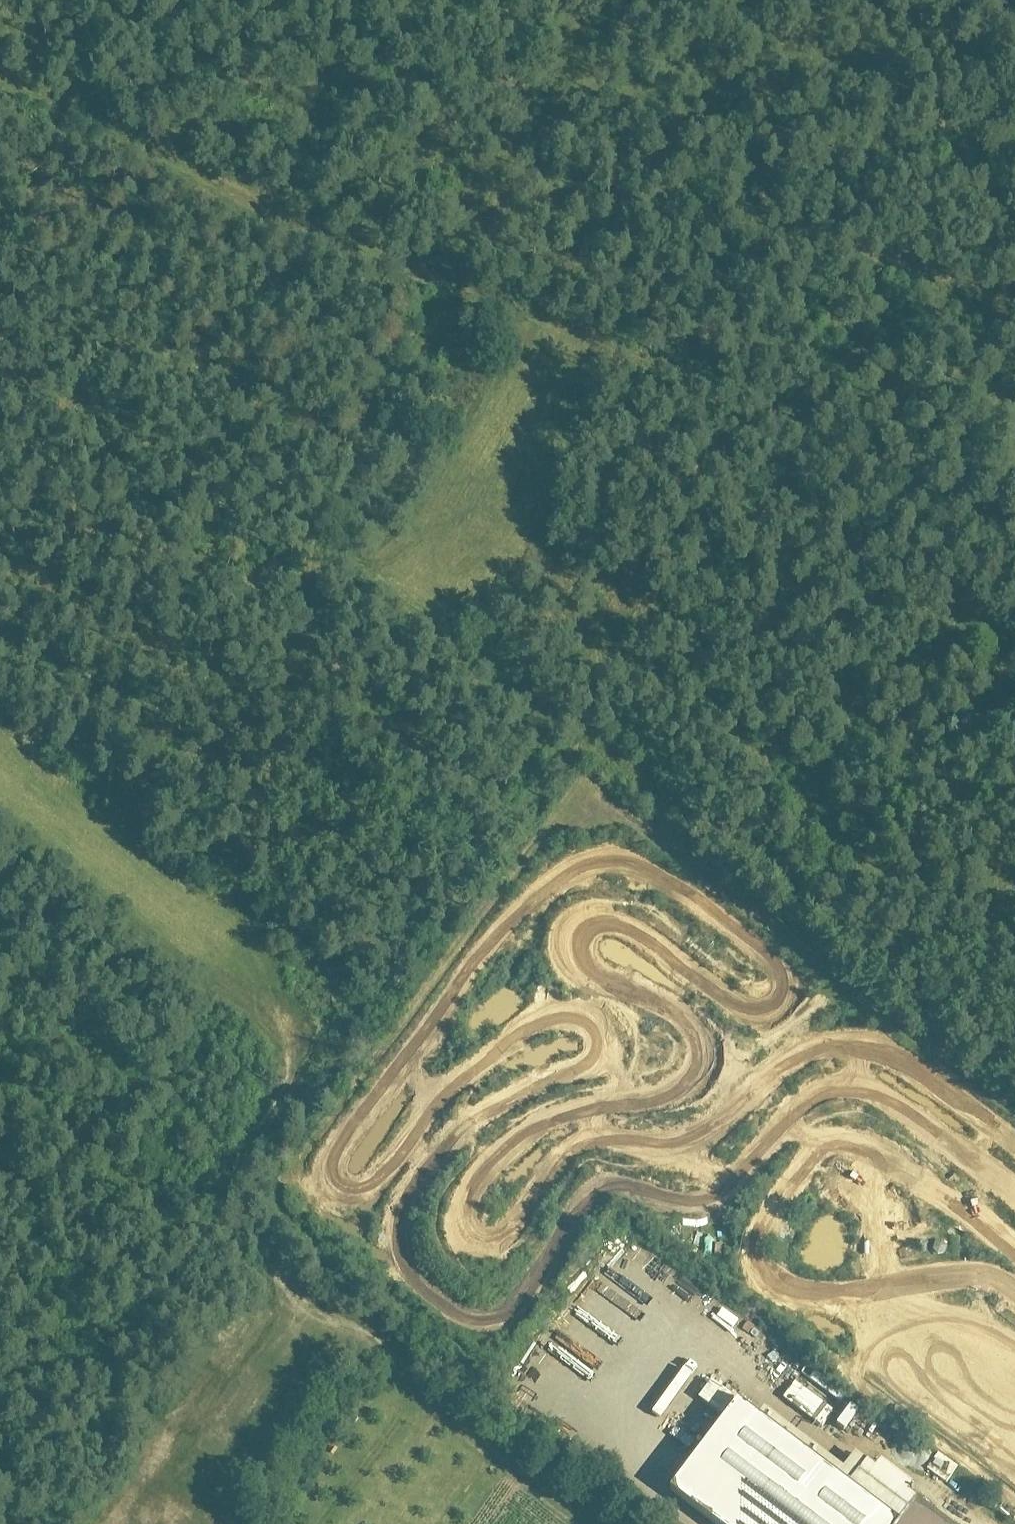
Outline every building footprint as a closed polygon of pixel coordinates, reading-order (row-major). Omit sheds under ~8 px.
[(850,1452),(838,1469),(739,1394),(667,1489),(713,1523),(946,1523),(850,1452)]
